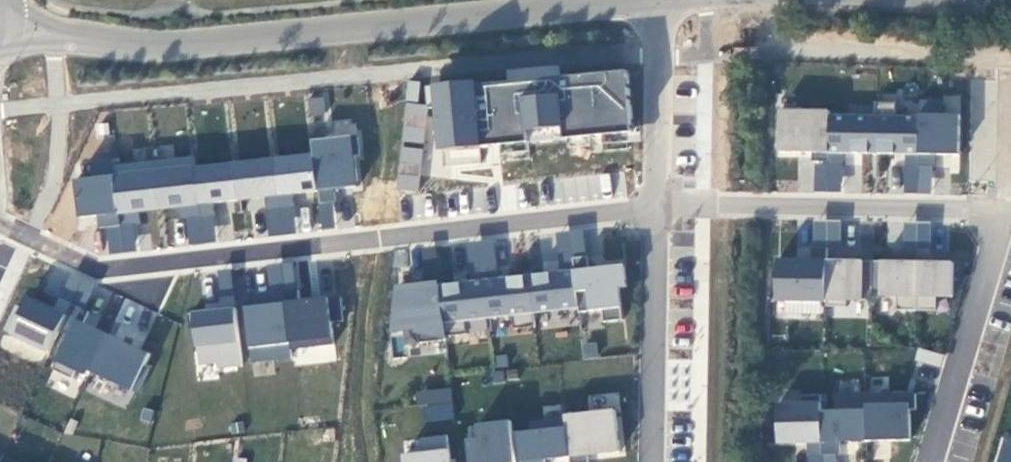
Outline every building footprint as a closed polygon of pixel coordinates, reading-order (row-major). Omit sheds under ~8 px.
[(429,83),(433,145),(632,131),(627,68),(559,73),(558,65),(504,68),(505,78),(429,83)] [(405,100),(419,100),(420,81),(406,81),(405,100)] [(404,102),(396,189),(419,191),(423,146),(427,104),(404,102)] [(960,107),(776,102),(774,151),(903,154),(902,192),(931,193),(932,169),(958,170),(960,107)] [(309,137),(310,150),(122,165),(91,176),(73,177),(76,216),(98,214),(101,253),(140,250),(137,211),(177,208),(185,230),(185,233),(189,242),(215,240),(213,225),(227,224),(225,201),(263,198),(266,234),(311,231),(309,212),(304,198),(316,194),(319,224),(333,223),(331,190),(360,180),(356,121),(333,122),(334,135),(309,137)] [(480,148),(433,147),(432,173),(443,173),(443,165),(479,166),(480,148)] [(843,154),(814,154),(813,188),(842,189),(843,154)] [(542,251),(543,268),(586,266),(584,230),(552,231),(553,251),(542,251)] [(773,256),(772,318),(822,319),(822,302),(862,303),(863,258),(773,256)] [(953,260),(863,258),(862,276),(870,276),(870,294),(896,294),(896,308),(936,309),(936,296),(952,297),(953,260)] [(297,261),(265,262),(266,299),(299,298),(297,261)] [(621,269),(388,281),(391,337),(466,333),(466,317),(601,310),(602,320),(624,319),(621,269)] [(144,350),(158,302),(50,271),(42,299),(17,292),(2,346),(49,359),(47,365),(135,390),(146,350),(144,350)] [(241,305),(248,367),(335,356),(327,295),(241,305)] [(189,311),(197,381),(221,378),(220,369),(242,367),(235,306),(189,311)] [(420,422),(453,417),(449,386),(416,390),(420,422)] [(910,390),(828,389),(827,397),(773,396),(772,444),(806,445),(806,461),(835,461),(836,439),(910,440),(910,390)] [(466,423),(469,461),(580,461),(580,457),(623,453),(619,407),(561,412),(562,425),(512,428),(512,419),(466,423)] [(994,461),(1010,461),(1010,436),(1002,433),(994,461)] [(446,435),(399,441),(401,461),(450,461),(446,435)]
